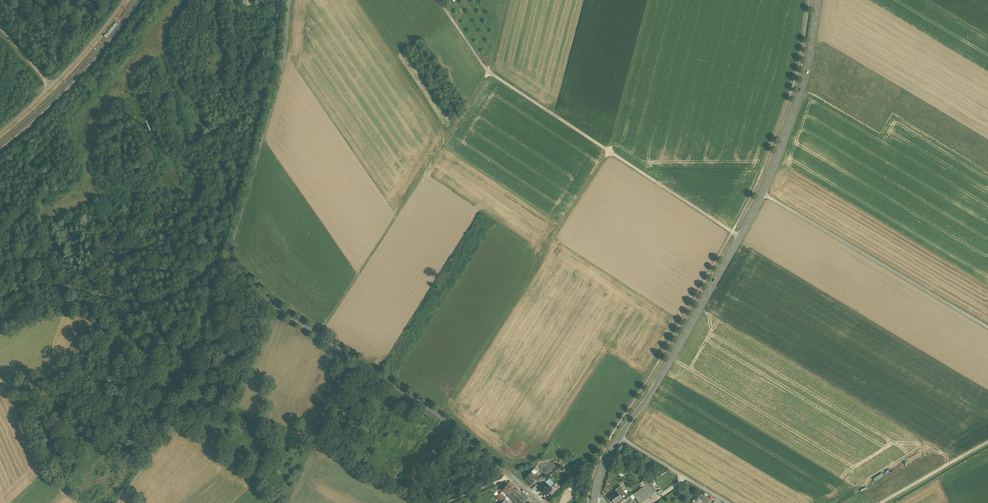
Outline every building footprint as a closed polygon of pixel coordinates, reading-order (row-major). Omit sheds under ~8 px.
[(535,470),(526,479),(532,485),(539,477),(536,474),(538,472),(535,470)] [(551,488),(545,483),(539,489),(546,496),(549,493),(548,492),(551,489),(551,488)] [(556,483),(551,488),(551,489),(548,492),(549,493),(552,496),(560,487),(556,483)] [(633,495),(639,502),(642,502),(655,494),(648,484),(643,488),(633,495)] [(514,490),(508,485),(505,488),(503,491),(509,496),(514,490)] [(619,496),(621,498),(626,495),(621,487),(616,490),(617,493),(619,496)] [(520,495),(514,490),(509,496),(515,502),(520,495)] [(617,493),(610,498),(614,502),(617,502),(622,500),(621,498),(619,496),(617,493)] [(506,499),(500,494),(497,497),(503,502),(505,500),(506,499)]
